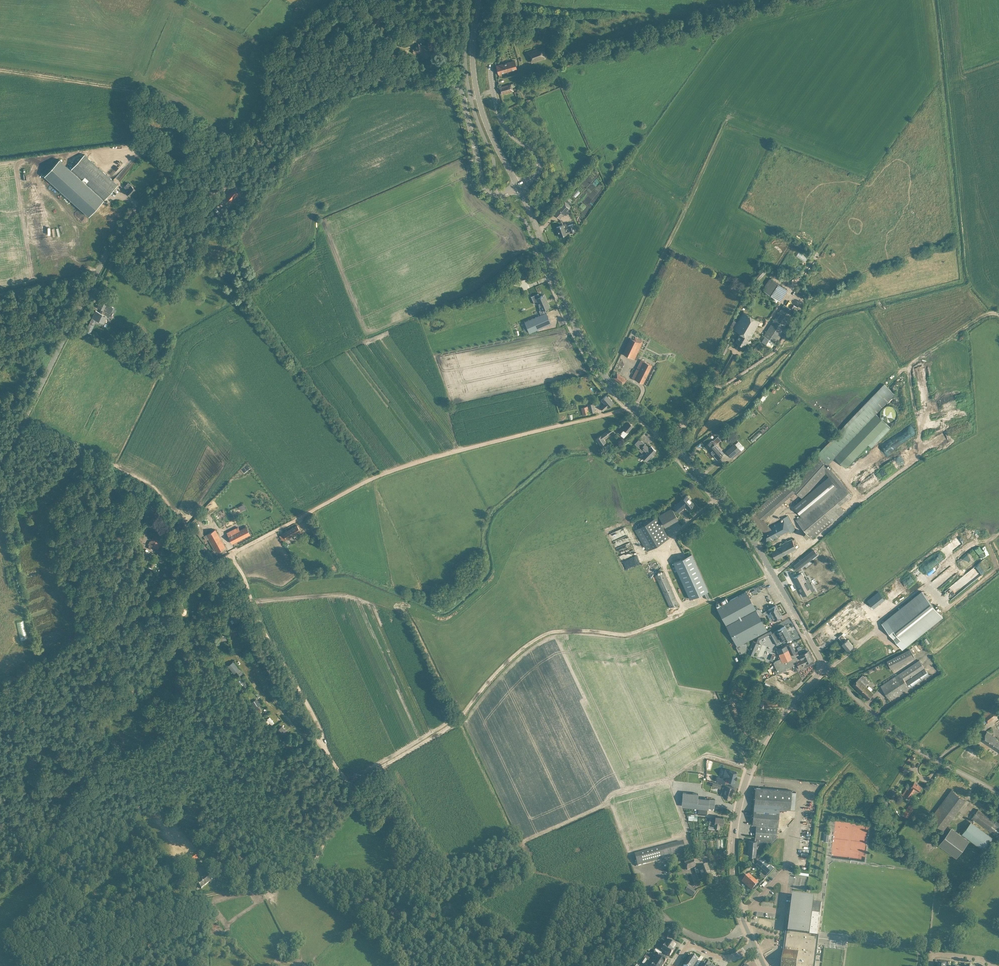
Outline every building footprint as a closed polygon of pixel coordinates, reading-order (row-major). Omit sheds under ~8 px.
[(377,25),(385,16),(379,10),(373,17),(372,16),(369,19),(377,25)] [(388,29),(383,34),(385,36),(385,35),(389,40),(394,35),(388,29)] [(418,43),(413,49),(427,58),(431,53),(429,52),(430,52),(418,43)] [(544,46),(525,52),(528,60),(530,59),(531,62),(545,58),(544,55),(547,54),(544,46)] [(517,68),(514,60),(496,66),(498,74),(499,73),(499,76),(502,75),(501,73),(517,68)] [(512,84),(498,87),(500,94),(514,91),(512,84)] [(178,146),(185,151),(187,149),(179,143),(178,146)] [(118,184),(85,154),(71,169),(105,199),(118,184)] [(116,175),(120,178),(131,165),(122,157),(117,164),(121,167),(118,171),(118,172),(116,175)] [(105,199),(71,169),(60,159),(45,176),(89,216),(104,200),(104,199),(105,199)] [(593,166),(588,170),(593,176),(597,172),(593,166)] [(130,196),(136,189),(128,182),(125,186),(128,189),(126,191),(130,196)] [(235,187),(225,198),(230,202),(240,191),(235,187)] [(554,214),(560,218),(569,208),(571,205),(570,204),(573,200),(568,196),(564,200),(563,202),(564,203),(554,214)] [(557,233),(559,236),(575,231),(573,224),(567,225),(569,229),(565,230),(563,225),(557,227),(559,233),(557,233)] [(780,301),(787,289),(771,279),(764,291),(780,301)] [(822,285),(824,290),(834,285),(832,281),(822,285)] [(541,296),(540,297),(538,293),(535,294),(541,309),(539,310),(541,315),(525,322),(529,333),(551,323),(545,308),(549,306),(548,303),(547,303),(543,295),(542,296),(542,295),(541,296)] [(96,310),(92,317),(97,320),(96,321),(99,323),(100,321),(104,323),(108,316),(109,317),(112,311),(111,311),(113,307),(101,300),(97,307),(102,309),(100,312),(96,310)] [(774,342),(794,311),(784,304),(764,335),(774,342)] [(760,321),(743,311),(733,329),(740,333),(735,341),(744,346),(749,338),(750,338),(760,321)] [(623,354),(634,359),(643,340),(635,336),(634,339),(631,337),(623,354)] [(632,377),(643,383),(652,365),(641,359),(632,377)] [(617,372),(613,377),(622,384),(626,379),(617,372)] [(838,432),(824,446),(834,457),(876,414),(895,394),(884,384),(873,395),(865,404),(843,427),(838,432)] [(613,402),(607,394),(601,399),(604,403),(600,407),(603,411),(607,407),(608,407),(613,402)] [(587,406),(581,407),(583,415),(589,413),(587,406)] [(873,442),(892,421),(882,411),(845,451),(847,452),(843,456),(848,461),(869,439),(873,442)] [(625,424),(618,432),(624,437),(628,432),(627,431),(633,425),(628,421),(625,424)] [(606,431),(596,438),(601,445),(606,441),(603,438),(608,434),(606,431)] [(724,453),(715,443),(717,441),(715,439),(712,442),(711,441),(704,446),(707,450),(708,449),(717,459),(724,453)] [(738,441),(734,444),(726,451),(731,457),(740,450),(739,449),(743,446),(738,441)] [(648,446),(645,443),(641,447),(645,451),(641,456),(646,461),(656,450),(651,446),(648,448),(647,447),(648,446)] [(786,484),(756,509),(764,519),(795,492),(796,492),(802,498),(825,473),(827,475),(794,506),(801,515),(796,520),(806,532),(804,533),(807,537),(809,535),(812,539),(845,512),(840,506),(852,495),(826,465),(818,457),(791,487),(786,484)] [(72,460),(66,468),(68,470),(69,469),(70,470),(74,465),(73,464),(74,462),(72,460)] [(685,506),(688,509),(694,504),(686,495),(680,500),(673,507),(678,512),(685,506)] [(144,502),(139,508),(159,522),(160,521),(163,523),(166,519),(165,518),(166,517),(164,516),(163,517),(155,512),(150,508),(151,507),(144,502)] [(658,515),(665,527),(679,520),(672,507),(658,515)] [(221,523),(237,516),(234,508),(218,515),(221,523)] [(770,527),(761,531),(767,542),(770,540),(771,542),(778,539),(777,538),(781,536),(780,535),(786,532),(785,529),(788,527),(789,530),(790,530),(791,532),(795,529),(788,516),(783,518),(784,520),(770,527)] [(320,534),(312,517),(307,520),(315,536),(320,534)] [(657,517),(634,530),(647,551),(669,538),(657,517)] [(297,525),(283,533),(286,539),(301,531),(297,525)] [(227,532),(232,543),(250,534),(246,526),(240,530),(238,526),(227,532)] [(215,529),(203,535),(206,540),(208,539),(210,538),(217,552),(225,547),(223,543),(218,533),(215,529)] [(150,540),(148,544),(152,546),(154,547),(158,549),(163,539),(155,534),(151,541),(150,540)] [(771,550),(776,559),(797,548),(792,538),(781,544),(782,545),(771,550)] [(620,552),(626,564),(638,559),(634,552),(637,551),(634,545),(620,552)] [(965,565),(979,552),(973,545),(959,558),(965,565)] [(814,549),(794,565),(798,570),(797,570),(798,570),(817,554),(817,553),(817,554),(814,549)] [(159,550),(157,554),(172,562),(175,564),(177,561),(169,557),(170,556),(159,550)] [(708,590),(691,554),(673,562),(690,599),(708,590)] [(987,562),(984,557),(978,561),(982,566),(987,562)] [(678,604),(676,599),(664,571),(656,574),(668,603),(670,607),(678,604)] [(794,577),(804,595),(811,591),(802,573),(794,577)] [(922,590),(882,623),(903,649),(943,617),(922,590)] [(740,654),(745,651),(748,645),(746,641),(766,630),(758,615),(762,613),(760,609),(757,608),(755,609),(746,591),(717,607),(734,641),(733,642),(740,654)] [(874,608),(885,599),(879,591),(868,600),(874,608)] [(782,616),(776,605),(764,611),(766,614),(767,614),(771,622),(782,616)] [(843,643),(848,650),(853,645),(848,638),(847,639),(845,636),(866,619),(860,610),(843,624),(838,617),(829,625),(838,637),(839,637),(844,643),(843,643)] [(233,611),(231,612),(233,615),(231,616),(233,619),(231,620),(232,623),(234,622),(235,623),(240,620),(236,613),(235,614),(233,611)] [(758,638),(756,642),(758,643),(759,639),(770,633),(777,645),(791,637),(785,626),(772,632),(771,631),(758,638)] [(758,643),(756,642),(753,641),(748,653),(753,655),(758,643)] [(792,643),(776,650),(778,653),(778,654),(779,653),(788,649),(790,654),(795,652),(792,643)] [(774,661),(773,662),(776,669),(774,670),(776,674),(786,669),(786,668),(789,667),(789,668),(791,667),(791,666),(797,663),(799,668),(804,666),(803,665),(804,664),(812,660),(807,650),(798,654),(797,651),(796,652),(795,652),(790,654),(788,649),(779,653),(778,654),(780,658),(774,661)] [(892,669),(913,657),(909,649),(887,660),(892,669)] [(254,655),(257,660),(259,658),(260,661),(261,660),(262,661),(265,659),(260,651),(256,653),(254,655)] [(891,701),(929,675),(919,659),(880,686),(891,701)] [(240,669),(233,661),(228,665),(234,673),(240,669)] [(795,672),(791,676),(795,680),(800,676),(795,672)] [(854,685),(868,699),(873,694),(866,686),(870,682),(864,675),(854,685)] [(148,706),(142,709),(143,711),(141,712),(143,715),(145,714),(145,715),(151,711),(148,706)] [(993,711),(995,709),(993,707),(982,716),(988,723),(996,716),(993,711)] [(303,718),(299,721),(305,730),(310,727),(303,718)] [(286,730),(282,725),(278,729),(279,731),(277,732),(282,737),(287,733),(285,731),(286,730)] [(998,751),(998,741),(996,739),(997,737),(987,731),(981,740),(998,751)] [(288,738),(282,743),(284,745),(285,744),(290,750),(295,746),(288,738)] [(698,758),(698,772),(706,772),(705,758),(698,758)] [(737,772),(725,769),(723,778),(717,776),(716,781),(724,783),(725,779),(734,781),(735,778),(736,778),(737,775),(736,775),(737,772)] [(902,794),(909,798),(915,788),(919,791),(922,786),(915,781),(910,789),(907,787),(902,794)] [(730,798),(733,787),(725,784),(724,787),(723,786),(720,795),(723,796),(730,798)] [(772,842),(776,837),(777,826),(778,826),(779,810),(786,810),(786,809),(791,809),(792,790),(755,787),(752,824),(756,824),(755,841),(749,840),(750,840),(749,847),(748,847),(748,852),(751,852),(750,855),(749,855),(755,856),(756,844),(759,844),(759,841),(772,842)] [(929,818),(943,829),(966,800),(952,789),(929,818)] [(682,804),(709,807),(709,798),(698,797),(698,793),(683,792),(682,804)] [(915,806),(910,803),(903,814),(908,817),(915,806)] [(978,809),(972,818),(996,835),(998,831),(998,821),(997,819),(995,821),(978,809)] [(723,824),(723,821),(724,821),(724,818),(723,818),(724,818),(716,816),(715,819),(710,818),(709,822),(709,827),(715,828),(715,826),(719,827),(719,824),(723,824)] [(981,847),(988,838),(970,824),(963,833),(981,847)] [(125,847),(128,845),(123,841),(122,842),(121,841),(119,843),(116,846),(119,849),(123,846),(124,846),(125,847)] [(635,854),(638,866),(686,853),(683,842),(635,854)] [(198,858),(194,854),(182,863),(183,864),(185,867),(186,868),(198,858)] [(985,857),(980,854),(972,866),(976,869),(985,857)] [(762,859),(755,866),(766,876),(773,869),(762,859)] [(696,867),(693,861),(685,864),(687,870),(696,867)] [(717,870),(724,868),(723,861),(715,863),(717,870)] [(707,870),(706,865),(698,868),(701,875),(699,875),(698,877),(699,879),(701,880),(702,879),(703,880),(712,876),(709,869),(707,870)] [(199,876),(192,867),(185,873),(191,882),(199,876)] [(761,879),(764,876),(758,871),(755,874),(761,879)] [(210,874),(209,872),(205,876),(206,876),(201,880),(200,879),(196,882),(197,883),(202,889),(210,882),(211,883),(215,880),(212,875),(211,873),(210,874)] [(449,887),(454,884),(450,876),(437,882),(442,891),(446,889),(446,890),(450,888),(449,887)] [(747,877),(742,882),(752,890),(757,884),(751,878),(748,878),(747,877)] [(685,887),(693,893),(697,888),(689,882),(685,887)] [(790,916),(788,932),(813,935),(818,936),(822,902),(814,901),(814,898),(793,895),(790,916)] [(405,909),(397,905),(395,910),(393,909),(391,914),(398,917),(400,912),(401,913),(401,911),(404,912),(405,909)] [(445,911),(439,914),(444,922),(456,915),(451,906),(448,908),(447,907),(444,909),(445,911)] [(660,930),(658,933),(665,938),(666,939),(669,935),(661,929),(660,930)] [(815,955),(815,954),(814,954),(816,942),(817,942),(817,938),(813,937),(813,935),(788,932),(787,939),(788,940),(787,950),(785,950),(783,965),(814,965),(815,955)] [(668,941),(664,946),(673,951),(676,946),(668,941)] [(599,956),(591,950),(590,951),(591,949),(589,946),(578,956),(583,960),(586,957),(594,963),(599,956)] [(673,951),(664,946),(661,951),(670,956),(673,951)] [(658,953),(654,958),(664,965),(667,960),(660,955),(658,953)] [(691,955),(690,955),(691,955),(684,965),(683,965),(694,965),(698,960),(691,955)]
